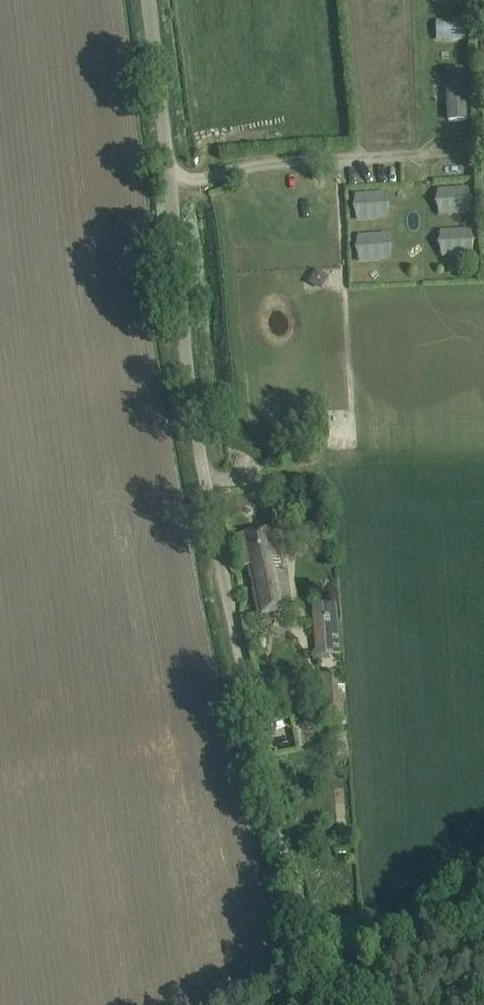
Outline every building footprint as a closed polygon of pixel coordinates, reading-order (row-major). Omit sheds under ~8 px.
[(277,558),(282,557),(276,528),(234,536),(241,567),(246,566),(249,581),(252,580),(254,592),(253,592),(258,616),(292,609),(285,571),(280,572),(277,558)] [(340,656),(336,604),(311,606),(315,658),(340,656)] [(322,676),(324,700),(327,700),(329,718),(345,717),(342,675),(322,676)]
